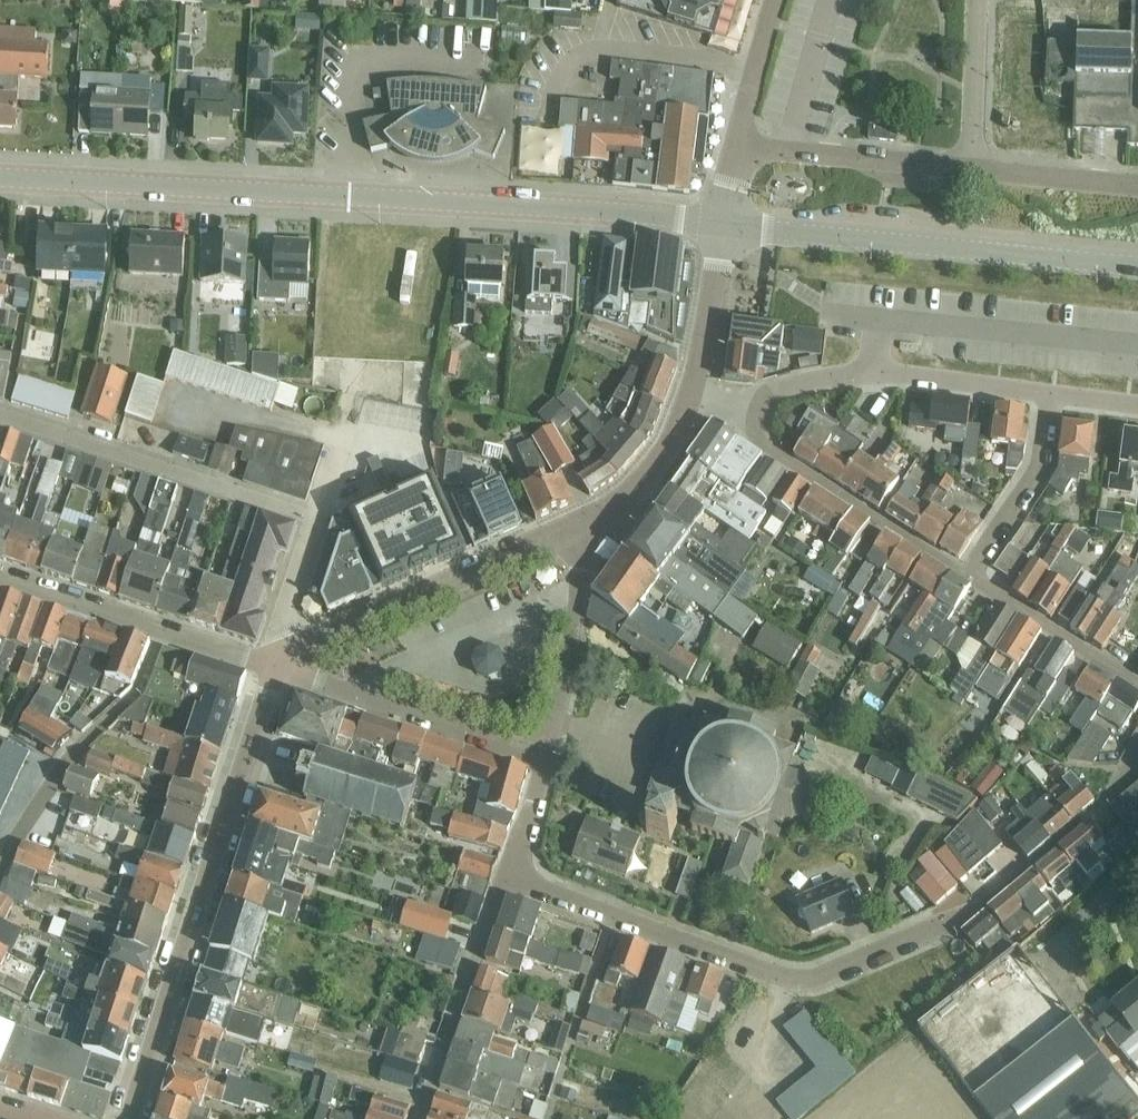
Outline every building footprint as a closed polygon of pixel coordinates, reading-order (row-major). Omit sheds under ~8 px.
[(246,10),(259,11),(259,0),(246,0),(246,10)] [(333,12),(333,0),(320,0),(319,11),(333,12)] [(333,12),(346,13),(347,0),(333,0),(333,12)] [(407,17),(419,18),(420,0),(408,0),(407,17)] [(481,16),(482,0),(469,0),(468,15),(481,16)] [(481,16),(498,17),(499,0),(482,0),(481,16)] [(530,10),(545,11),(546,0),(530,0),(530,10)] [(619,8),(714,38),(715,36),(726,40),(735,12),(738,0),(621,0),(619,8)] [(1047,84),(1076,85),(1075,132),(1087,132),(1127,133),(1127,147),(1137,147),(1137,3),(1132,3),(1131,39),(1090,37),(1078,37),(1078,44),(1049,43),(1047,84)] [(176,73),(193,74),(194,60),(190,48),(193,11),(180,10),(176,73)] [(301,14),(302,30),(326,28),(325,12),(301,14)] [(583,15),(554,12),(553,28),(582,31),(583,15)] [(534,36),(531,20),(506,24),(508,40),(534,36)] [(50,46),(37,45),(38,31),(0,29),(0,130),(17,131),(20,78),(48,80),(50,46)] [(268,52),(252,51),(250,80),(267,81),(268,52)] [(575,162),(605,164),(606,152),(637,154),(638,136),(636,136),(636,132),(648,133),(646,161),(633,160),(633,166),(615,164),(613,186),(689,195),(692,174),(698,175),(699,167),(693,166),(699,118),(709,119),(714,76),(661,69),(620,64),(612,63),(610,80),(622,82),(619,107),(603,105),(603,106),(580,103),(561,103),(559,129),(577,130),(575,162)] [(79,134),(121,136),(124,79),(82,77),(79,134)] [(124,79),(121,136),(148,138),(150,113),(163,114),(165,87),(150,86),(150,80),(124,79)] [(407,82),(387,84),(392,118),(378,121),(363,125),(371,153),(381,150),(391,148),(396,143),(400,146),(404,149),(408,151),(412,154),(416,156),(421,157),(425,158),(430,159),(435,159),(440,159),(444,158),(449,157),(454,156),(458,154),(462,152),(466,150),(470,147),(475,153),(484,156),(494,160),(505,133),(496,130),(487,126),(477,123),(487,90),(467,85),(447,83),(427,81),(407,82)] [(290,100),(260,99),(258,143),(280,144),(281,137),(291,138),(291,134),(306,134),(308,90),(290,89),(290,100)] [(230,100),(219,99),(188,97),(186,118),(195,119),(193,141),(229,143),(231,112),(229,112),(230,100)] [(867,144),(894,147),(896,134),(869,131),(867,144)] [(38,274),(71,276),(73,231),(41,229),(38,274)] [(73,231),(71,276),(105,277),(107,233),(73,231)] [(132,234),(130,274),(183,277),(185,237),(132,234)] [(415,285),(427,286),(430,235),(418,234),(415,285)] [(201,282),(245,285),(248,240),(225,239),(221,243),(217,239),(203,238),(201,282)] [(647,332),(675,344),(676,301),(676,300),(680,301),(682,291),(677,291),(683,247),(639,242),(638,245),(630,244),(630,242),(604,239),(594,318),(628,331),(632,304),(650,306),(647,332)] [(258,302),(290,303),(291,286),(308,287),(311,244),(275,242),(274,263),(260,262),(258,302)] [(8,259),(11,246),(0,245),(0,273),(13,275),(14,265),(7,263),(8,259)] [(469,286),(468,299),(476,299),(499,301),(500,288),(501,288),(503,254),(469,253),(468,286),(469,286)] [(527,255),(525,300),(524,313),(551,315),(552,301),(572,302),(574,269),(555,268),(555,257),(527,255)] [(14,290),(32,294),(34,281),(16,278),(14,290)] [(15,300),(31,303),(32,294),(14,290),(0,287),(0,297),(15,300)] [(476,299),(468,299),(456,299),(455,328),(474,328),(476,299)] [(16,331),(19,316),(0,312),(0,328),(16,331)] [(579,332),(635,353),(641,339),(584,317),(579,332)] [(725,381),(755,385),(763,382),(764,370),(778,372),(784,328),(733,321),(725,381)] [(797,329),(794,353),(822,357),(825,333),(797,329)] [(627,395),(663,406),(677,368),(677,353),(661,344),(649,340),(638,358),(620,388),(619,390),(627,395)] [(463,372),(464,348),(452,348),(452,372),(463,372)] [(10,365),(12,354),(0,352),(0,363),(10,365)] [(166,378),(180,382),(188,357),(174,353),(166,378)] [(201,361),(195,359),(188,357),(180,382),(193,387),(201,361)] [(193,387),(206,391),(214,365),(201,361),(193,387)] [(10,365),(0,363),(0,403),(4,404),(10,365)] [(206,391),(219,395),(227,370),(214,365),(206,391)] [(99,369),(83,416),(112,425),(127,379),(99,369)] [(240,374),(227,370),(219,395),(232,399),(240,374)] [(253,378),(240,374),(232,399),(245,403),(253,378)] [(12,402),(68,419),(75,394),(19,377),(12,402)] [(138,377),(134,390),(159,398),(163,386),(138,377)] [(266,382),(262,381),(253,378),(245,403),(258,408),(266,382)] [(266,382),(258,408),(272,412),(280,387),(266,382)] [(155,411),(159,398),(134,390),(130,403),(155,411)] [(631,409),(621,424),(646,444),(653,434),(663,406),(627,395),(619,390),(613,400),(631,409)] [(964,445),(963,455),(977,457),(981,428),(968,426),(970,404),(933,399),(932,410),(911,407),(909,428),(936,432),(937,426),(946,428),(944,443),(964,445)] [(544,413),(553,422),(566,410),(558,401),(544,413)] [(577,401),(567,411),(573,417),(591,436),(590,437),(610,459),(605,467),(618,476),(645,445),(646,444),(621,424),(617,420),(607,432),(592,415),(591,416),(577,401)] [(130,403),(128,409),(125,416),(151,424),(155,411),(130,403)] [(997,407),(992,444),(1009,446),(1006,471),(1017,472),(1022,464),(1023,464),(1027,430),(1023,430),(1025,411),(997,407)] [(815,468),(814,467),(838,430),(837,429),(839,426),(811,409),(796,433),(805,438),(794,456),(814,469),(815,468)] [(553,427),(557,431),(573,417),(567,411),(566,410),(553,422),(551,424),(553,427)] [(704,422),(662,480),(672,487),(673,487),(750,540),(766,514),(760,510),(742,498),(737,495),(746,480),(745,480),(763,457),(740,441),(717,425),(716,425),(704,422)] [(1064,425),(1058,471),(1048,487),(1063,496),(1072,483),(1078,483),(1079,477),(1087,478),(1094,429),(1064,425)] [(553,476),(574,464),(556,432),(557,431),(553,427),(533,439),(553,476)] [(244,482),(306,503),(324,448),(236,429),(229,449),(244,454),(242,462),(250,465),(244,482)] [(11,465),(21,436),(3,430),(0,440),(0,494),(11,465)] [(838,430),(814,467),(815,468),(839,484),(859,454),(864,446),(838,430)] [(1125,433),(1120,479),(1111,478),(1109,491),(1131,494),(1134,474),(1137,474),(1137,435),(1125,433)] [(33,441),(21,436),(11,465),(24,468),(33,441)] [(180,437),(174,455),(204,464),(210,447),(180,437)] [(610,459),(590,437),(582,444),(590,453),(580,460),(589,473),(579,479),(590,495),(618,476),(605,467),(610,459)] [(531,443),(518,449),(531,478),(521,482),(537,519),(572,502),(562,479),(553,483),(531,443)] [(893,445),(882,462),(883,463),(887,466),(889,467),(901,451),(893,445)] [(212,469),(228,474),(234,454),(218,449),(212,469)] [(62,465),(58,478),(74,483),(83,457),(67,452),(62,465)] [(839,484),(860,497),(883,463),(882,462),(878,460),(875,465),(859,454),(839,484)] [(977,457),(963,455),(960,478),(974,480),(977,457)] [(112,467),(84,458),(74,486),(102,496),(112,467)] [(746,489),(742,498),(760,510),(766,502),(786,474),(766,460),(745,488),(746,489)] [(4,560),(27,567),(45,517),(44,517),(62,465),(49,461),(36,496),(41,498),(32,525),(17,520),(4,560)] [(447,461),(445,485),(460,487),(463,462),(447,461)] [(883,463),(860,497),(879,511),(899,481),(883,471),(887,466),(883,463)] [(114,487),(131,494),(137,479),(119,472),(114,487)] [(886,515),(914,534),(947,479),(939,474),(920,504),(914,500),(919,491),(907,484),(886,515)] [(772,518),(783,526),(808,488),(790,476),(772,503),(779,507),(772,518)] [(348,523),(346,523),(347,525),(356,544),(358,550),(361,556),(357,557),(360,562),(359,563),(373,592),(374,594),(425,571),(435,566),(467,552),(433,477),(348,515),(351,521),(348,523)] [(947,479),(914,534),(935,547),(953,521),(942,514),(945,509),(940,506),(947,495),(954,484),(947,479)] [(162,537),(178,488),(159,482),(144,531),(162,537)] [(468,492),(452,498),(474,547),(475,548),(522,527),(501,482),(470,496),(468,492)] [(756,547),(749,542),(750,540),(673,487),(672,487),(655,511),(690,535),(744,573),(756,548),(756,547)] [(813,537),(828,547),(851,511),(814,488),(799,512),(819,526),(813,537)] [(178,547),(192,551),(210,498),(196,493),(187,520),(188,521),(178,547)] [(4,560),(17,520),(19,515),(5,510),(8,501),(0,498),(0,558),(4,560)] [(238,579),(221,632),(257,644),(266,617),(258,615),(266,590),(272,591),(277,578),(270,576),(279,551),(287,554),(297,526),(246,509),(225,574),(238,579)] [(1125,529),(1124,509),(1108,509),(1109,529),(1125,529)] [(983,524),(963,510),(959,519),(940,547),(959,560),(983,524)] [(748,576),(744,573),(655,511),(640,531),(661,545),(659,549),(672,559),(673,558),(710,585),(728,599),(730,601),(748,576)] [(851,511),(828,547),(839,554),(837,557),(835,555),(824,571),(833,577),(846,558),(847,559),(849,555),(861,562),(876,540),(864,533),(870,524),(852,513),(852,512),(851,511)] [(27,567),(43,573),(60,523),(60,522),(45,517),(27,567)] [(1128,532),(1137,533),(1137,520),(1129,519),(1128,532)] [(361,556),(347,525),(346,524),(333,520),(309,595),(322,599),(329,614),(373,592),(359,563),(360,562),(357,557),(361,556)] [(43,573),(72,583),(89,533),(60,523),(43,573)] [(1070,544),(1080,552),(1094,534),(1085,526),(1070,544)] [(1032,560),(1010,593),(1029,604),(1063,550),(1077,529),(1067,527),(1057,527),(1052,536),(1058,540),(1041,566),(1032,560)] [(72,583),(97,591),(114,536),(92,528),(90,533),(89,533),(72,583)] [(140,541),(158,548),(162,537),(144,531),(140,541)] [(640,531),(625,551),(695,601),(694,603),(714,618),(716,615),(728,599),(710,585),(673,558),(672,559),(659,549),(661,545),(640,531)] [(875,568),(884,573),(903,545),(885,533),(848,591),(860,597),(871,580),(870,580),(873,575),(871,574),(875,568)] [(97,591),(121,599),(135,556),(137,549),(122,544),(120,537),(115,536),(114,536),(97,591)] [(756,547),(756,548),(765,554),(772,542),(762,536),(756,547)] [(791,538),(785,548),(802,558),(808,548),(791,538)] [(121,599),(157,611),(171,569),(156,564),(161,549),(158,548),(140,541),(137,549),(135,556),(121,599)] [(903,545),(884,573),(870,596),(888,607),(893,600),(884,594),(896,575),(905,581),(920,556),(903,545)] [(994,569),(1012,581),(1027,557),(1009,546),(994,569)] [(1063,550),(1029,604),(1051,619),(1083,569),(1070,561),(1074,556),(1063,550)] [(157,611),(190,622),(206,574),(182,566),(186,555),(177,551),(171,569),(157,611)] [(592,596),(587,618),(590,620),(633,649),(632,651),(644,659),(645,657),(687,683),(699,662),(676,648),(685,636),(641,605),(648,596),(653,590),(685,613),(694,603),(695,601),(625,551),(624,553),(611,571),(604,566),(598,574),(605,579),(592,596)] [(903,626),(916,635),(937,602),(935,601),(951,576),(925,559),(909,584),(924,594),(903,626)] [(1086,641),(1102,651),(1122,620),(1113,615),(1115,611),(1119,614),(1126,602),(1122,600),(1127,592),(1129,593),(1137,578),(1137,567),(1134,565),(1133,567),(1133,568),(1086,641)] [(1071,631),(1086,641),(1133,568),(1133,567),(1130,572),(1120,566),(1098,600),(1101,602),(1099,606),(1091,600),(1071,631)] [(190,622),(221,632),(238,579),(225,574),(223,580),(206,574),(190,622)] [(954,612),(955,612),(961,602),(970,588),(951,576),(935,601),(937,602),(916,635),(928,616),(936,621),(927,636),(923,633),(911,652),(894,641),(894,640),(893,639),(887,650),(912,666),(930,639),(934,641),(947,623),(954,612)] [(25,602),(3,595),(0,602),(0,657),(25,602)] [(1059,616),(1069,622),(1081,604),(1071,597),(1059,616)] [(728,599),(716,615),(747,638),(758,622),(730,601),(728,599)] [(46,609),(25,602),(0,657),(0,684),(1,685),(18,647),(28,650),(46,609)] [(950,691),(965,701),(981,673),(983,673),(1018,618),(996,604),(972,641),(984,648),(968,676),(961,672),(950,691)] [(850,644),(856,648),(879,608),(872,605),(850,644)] [(55,652),(70,617),(46,609),(28,650),(17,681),(29,685),(43,647),(55,652)] [(48,671),(71,680),(93,625),(70,617),(55,652),(48,671)] [(981,673),(965,701),(977,708),(1007,661),(1019,669),(1041,633),(1018,618),(983,673),(981,673)] [(934,641),(942,646),(958,656),(970,638),(947,623),(934,641)] [(767,624),(752,648),(787,670),(802,645),(767,624)] [(93,625),(71,680),(93,690),(101,693),(107,677),(110,678),(126,636),(93,625)] [(887,650),(893,639),(883,633),(876,643),(887,650)] [(110,678),(107,677),(101,693),(120,700),(132,688),(150,644),(126,636),(110,678)] [(930,639),(912,666),(924,674),(942,646),(934,641),(930,639)] [(1066,670),(1066,671),(1075,656),(1074,655),(1055,642),(1035,673),(1045,679),(1036,693),(1020,683),(1003,710),(1015,717),(1030,727),(1039,714),(1038,713),(1038,712),(1066,670)] [(502,670),(504,664),(504,659),(502,653),(498,649),(493,646),(488,645),(483,645),(478,648),(474,651),(472,656),(471,661),(471,666),(474,671),(477,675),(482,677),(488,678),(493,677),(498,674),(502,670)] [(208,694),(238,704),(247,676),(164,648),(144,698),(154,701),(180,710),(184,697),(205,705),(208,694)] [(787,689),(805,698),(818,673),(801,664),(787,689)] [(1070,724),(1083,732),(1090,723),(1096,713),(1116,682),(1091,666),(1074,692),(1086,699),(1070,724)] [(1038,712),(1038,713),(1039,714),(1030,727),(1024,738),(1031,743),(1048,716),(1051,718),(1076,677),(1066,671),(1066,670),(1038,712)] [(1116,682),(1096,713),(1123,730),(1133,714),(1137,707),(1137,696),(1116,682)] [(38,697),(36,699),(57,709),(62,697),(42,688),(38,697)] [(320,750),(320,751),(355,762),(356,756),(388,767),(389,762),(399,727),(364,715),(364,717),(348,712),(347,711),(293,692),(279,736),(320,750)] [(186,742),(221,753),(238,704),(208,694),(205,705),(203,710),(198,709),(186,742)] [(148,717),(154,701),(144,698),(118,720),(133,725),(144,728),(148,717)] [(36,699),(29,711),(19,731),(55,753),(73,735),(51,722),(57,709),(36,699)] [(70,725),(82,733),(92,723),(78,713),(70,725)] [(652,796),(641,826),(642,829),(648,831),(655,810),(675,817),(676,814),(694,820),(691,830),(735,845),(724,877),(748,886),(766,835),(777,839),(783,823),(791,826),(808,818),(814,801),(806,785),(797,781),(803,765),(792,761),(794,753),(771,744),(776,733),(733,717),(728,730),(705,721),(705,723),(692,719),(690,724),(676,719),(649,794),(652,796)] [(1015,742),(1024,729),(1009,719),(1001,731),(1015,742)] [(1090,723),(1083,732),(1084,733),(1065,759),(1078,765),(1087,768),(1109,736),(1090,723)] [(133,725),(130,735),(144,739),(143,743),(173,753),(171,762),(166,777),(208,792),(213,776),(221,753),(186,742),(144,728),(133,725)] [(425,736),(399,727),(389,762),(415,770),(418,760),(425,736)] [(420,784),(413,802),(437,809),(443,792),(450,794),(452,787),(455,776),(464,749),(425,736),(418,760),(435,766),(428,787),(420,784)] [(29,754),(5,742),(0,753),(0,754),(24,765),(29,754)] [(499,760),(464,749),(455,776),(490,788),(499,760)] [(305,798),(309,799),(350,813),(349,814),(351,814),(403,830),(412,801),(413,802),(420,784),(417,784),(417,782),(409,779),(410,774),(388,767),(356,756),(355,762),(320,751),(318,755),(308,751),(305,762),(304,762),(298,781),(299,782),(295,792),(305,796),(305,798)] [(168,803),(201,814),(208,792),(166,777),(93,752),(87,769),(111,777),(113,770),(143,782),(141,784),(170,794),(168,803)] [(18,777),(24,765),(0,754),(0,769),(18,777)] [(1021,763),(1041,783),(1047,777),(1028,756),(1021,763)] [(903,769),(870,757),(867,769),(899,780),(903,769)] [(478,801),(472,822),(509,832),(515,816),(527,771),(499,761),(499,760),(490,788),(491,788),(487,803),(478,801)] [(1048,771),(1054,777),(1061,771),(1054,765),(1048,771)] [(13,789),(18,777),(0,769),(0,784),(13,789)] [(64,789),(91,799),(99,778),(73,769),(64,789)] [(906,798),(957,823),(978,801),(918,772),(906,798)] [(1071,777),(1050,795),(1071,821),(1093,803),(1071,777)] [(7,802),(13,789),(0,784),(0,798),(7,802)] [(1123,796),(1137,815),(1137,789),(1136,785),(1123,796)] [(261,795),(251,825),(312,845),(311,847),(335,854),(339,855),(351,814),(349,814),(350,813),(309,799),(305,810),(261,795)] [(1050,795),(1027,813),(1050,839),(1071,821),(1050,795)] [(1123,822),(1132,832),(1137,827),(1137,815),(1123,796),(1110,807),(1123,822)] [(71,811),(98,820),(103,807),(76,797),(71,811)] [(979,806),(992,822),(1003,813),(990,797),(979,806)] [(160,827),(193,838),(201,814),(168,803),(160,827)] [(1050,839),(1027,813),(1019,805),(1011,813),(1018,821),(1005,832),(1027,859),(1050,839)] [(193,838),(160,827),(107,809),(104,818),(113,822),(113,823),(156,835),(148,856),(184,868),(194,838),(193,838)] [(648,831),(647,833),(670,840),(678,818),(675,817),(655,810),(648,831)] [(509,832),(472,822),(454,816),(435,812),(431,826),(450,831),(449,837),(502,851),(509,832)] [(974,812),(961,826),(988,859),(1002,846),(974,812)] [(573,858),(626,877),(639,838),(587,819),(573,858)] [(1059,850),(1076,872),(1080,869),(1091,883),(1092,884),(1106,872),(1101,865),(1090,852),(1103,840),(1120,861),(1137,845),(1137,840),(1132,832),(1123,822),(1102,839),(1090,824),(1059,850)] [(251,825),(243,849),(292,865),(299,867),(302,856),(319,862),(318,866),(330,869),(335,854),(311,847),(312,845),(251,825)] [(988,859),(961,826),(944,845),(969,875),(988,859)] [(141,869),(137,882),(176,895),(184,868),(148,856),(121,847),(77,831),(73,844),(115,860),(141,869)] [(10,863),(14,866),(36,874),(37,871),(48,875),(56,855),(21,843),(10,863)] [(243,849),(235,876),(271,888),(303,899),(307,887),(285,881),(289,866),(291,867),(292,865),(243,849)] [(1076,872),(1059,850),(1036,869),(1050,885),(1057,879),(1066,889),(1076,881),(1083,888),(1091,883),(1080,869),(1076,872)] [(452,889),(455,891),(484,900),(497,861),(465,851),(452,889)] [(691,854),(680,891),(698,896),(708,858),(691,854)] [(919,864),(936,884),(948,875),(930,855),(919,864)] [(72,856),(67,868),(100,883),(106,871),(72,856)] [(5,879),(5,881),(30,890),(31,888),(31,889),(36,874),(14,866),(9,881),(5,879)] [(1033,872),(1012,890),(1040,925),(1047,919),(1054,913),(1048,906),(1039,895),(1046,888),(1033,872)] [(235,876),(226,902),(268,916),(294,925),(303,899),(271,888),(235,876)] [(38,886),(54,890),(56,881),(40,878),(38,886)] [(133,895),(130,906),(168,918),(176,895),(137,882),(136,882),(123,878),(119,889),(133,895)] [(913,880),(902,889),(919,910),(930,901),(913,880)] [(12,906),(14,903),(24,908),(30,890),(5,881),(0,892),(0,902),(12,906)] [(796,901),(811,934),(856,915),(842,881),(796,901)] [(1040,925),(1012,890),(988,910),(1002,926),(1011,937),(1029,921),(1035,928),(1040,925)] [(112,918),(121,922),(163,936),(168,918),(130,906),(89,891),(86,901),(114,911),(112,918)] [(484,900),(455,891),(460,894),(453,917),(476,924),(484,900)] [(1058,899),(1063,905),(1073,896),(1070,893),(1066,892),(1058,899)] [(511,900),(500,931),(530,941),(540,909),(511,900)] [(2,927),(5,923),(13,927),(19,916),(10,911),(12,906),(0,902),(0,926),(2,927)] [(211,952),(204,974),(245,987),(251,965),(252,965),(268,916),(226,902),(210,952),(211,952)] [(401,927),(445,941),(452,918),(408,905),(401,927)] [(996,945),(1004,954),(1014,946),(985,913),(962,933),(975,948),(982,942),(989,951),(996,945)] [(64,923),(63,924),(156,956),(163,936),(121,922),(118,931),(73,914),(70,924),(64,923)] [(99,954),(110,959),(107,967),(147,981),(148,982),(156,956),(63,924),(58,938),(99,954)] [(588,924),(585,942),(599,944),(601,926),(588,924)] [(530,941),(500,931),(496,930),(486,961),(521,971),(525,958),(537,961),(579,975),(584,958),(530,941)] [(436,938),(431,951),(457,959),(461,946),(436,938)] [(638,981),(650,949),(622,939),(616,956),(613,955),(605,981),(616,985),(620,975),(638,981)] [(653,950),(631,1013),(662,1024),(684,961),(653,950)] [(918,1029),(991,1118),(1135,1118),(1137,1117),(1137,1101),(1115,1072),(1017,950),(918,1029)] [(457,959),(431,951),(427,964),(452,972),(457,959)] [(684,961),(662,1024),(676,1029),(687,998),(701,1003),(698,1013),(708,1017),(712,1006),(723,975),(684,961)] [(138,1010),(147,981),(107,967),(101,984),(71,974),(66,987),(81,993),(99,998),(100,997),(138,1010)] [(481,968),(473,993),(532,1014),(534,1015),(537,1006),(526,1001),(517,998),(516,1002),(502,997),(509,979),(481,968)] [(203,974),(196,997),(274,1021),(293,1026),(300,1004),(204,974),(203,974)] [(22,997),(27,987),(6,976),(6,980),(0,977),(0,986),(22,997)] [(443,984),(451,987),(454,979),(446,977),(443,984)] [(1091,1030),(1100,1041),(1106,1036),(1120,1052),(1137,1038),(1137,985),(1111,1008),(1112,1010),(1098,1022),(1100,1023),(1091,1030)] [(64,1007),(61,1018),(128,1039),(138,1010),(100,997),(99,998),(81,993),(66,987),(63,997),(81,1004),(78,1012),(64,1007)] [(566,992),(565,993),(560,1011),(574,1014),(579,995),(566,992)] [(532,1014),(473,993),(463,1020),(500,1033),(506,1015),(511,1016),(511,1018),(515,1019),(514,1023),(527,1028),(532,1014)] [(272,1029),(274,1022),(274,1021),(196,997),(188,1021),(226,1033),(229,1024),(244,1028),(245,1025),(260,1029),(262,1025),(272,1029)] [(593,1006),(588,1021),(623,1032),(627,1018),(593,1006)] [(684,1008),(677,1028),(692,1034),(700,1014),(698,1013),(684,1008)] [(790,1118),(799,1118),(855,1073),(804,1011),(784,1029),(817,1070),(776,1103),(790,1118)] [(62,1043),(121,1063),(128,1039),(61,1018),(49,1014),(45,1026),(65,1033),(62,1043)] [(628,1028),(649,1036),(654,1024),(633,1015),(628,1028)] [(226,1033),(188,1021),(175,1062),(211,1073),(215,1061),(221,1063),(221,1064),(238,1070),(244,1050),(226,1045),(226,1046),(220,1044),(223,1034),(226,1035),(226,1033)] [(2,1063),(16,1028),(0,1023),(0,1067),(2,1063)] [(494,1035),(462,1023),(456,1041),(524,1065),(527,1053),(516,1050),(516,1047),(493,1039),(494,1035)] [(556,1023),(548,1050),(563,1055),(571,1028),(556,1023)] [(16,1028),(2,1063),(69,1085),(70,1081),(82,1084),(87,1069),(117,1079),(122,1063),(121,1063),(62,1043),(16,1028)] [(393,1057),(418,1065),(425,1042),(400,1033),(393,1057)] [(502,1082),(519,1086),(525,1067),(523,1066),(524,1065),(456,1041),(448,1063),(503,1081),(502,1082)] [(288,1065),(313,1073),(317,1061),(291,1054),(288,1065)] [(527,1066),(555,1076),(559,1064),(531,1054),(527,1066)] [(388,1056),(380,1081),(410,1090),(418,1065),(388,1056)] [(0,1067),(0,1088),(61,1108),(69,1085),(2,1063),(0,1067)] [(494,1106),(502,1082),(503,1081),(448,1063),(440,1088),(469,1098),(494,1106)] [(82,1084),(81,1085),(112,1095),(117,1079),(87,1069),(82,1084)] [(171,1071),(163,1097),(201,1110),(205,1096),(242,1108),(245,1100),(273,1109),(279,1092),(250,1083),(228,1077),(225,1088),(171,1071)] [(315,1118),(325,1118),(329,1106),(334,1108),(336,1102),(331,1101),(337,1079),(328,1076),(327,1081),(315,1078),(308,1101),(320,1105),(315,1118)] [(69,1085),(61,1108),(73,1111),(81,1085),(82,1084),(70,1081),(69,1085)] [(73,1111),(94,1118),(98,1118),(103,1118),(112,1095),(81,1085),(73,1111)] [(369,1114),(383,1118),(406,1118),(410,1107),(375,1096),(353,1089),(350,1098),(359,1101),(359,1103),(372,1107),(369,1114)] [(438,1094),(430,1115),(443,1118),(488,1118),(490,1111),(438,1094)] [(156,1118),(209,1118),(211,1113),(201,1110),(163,1097),(156,1118)] [(545,1117),(548,1099),(535,1098),(533,1116),(545,1117)]
